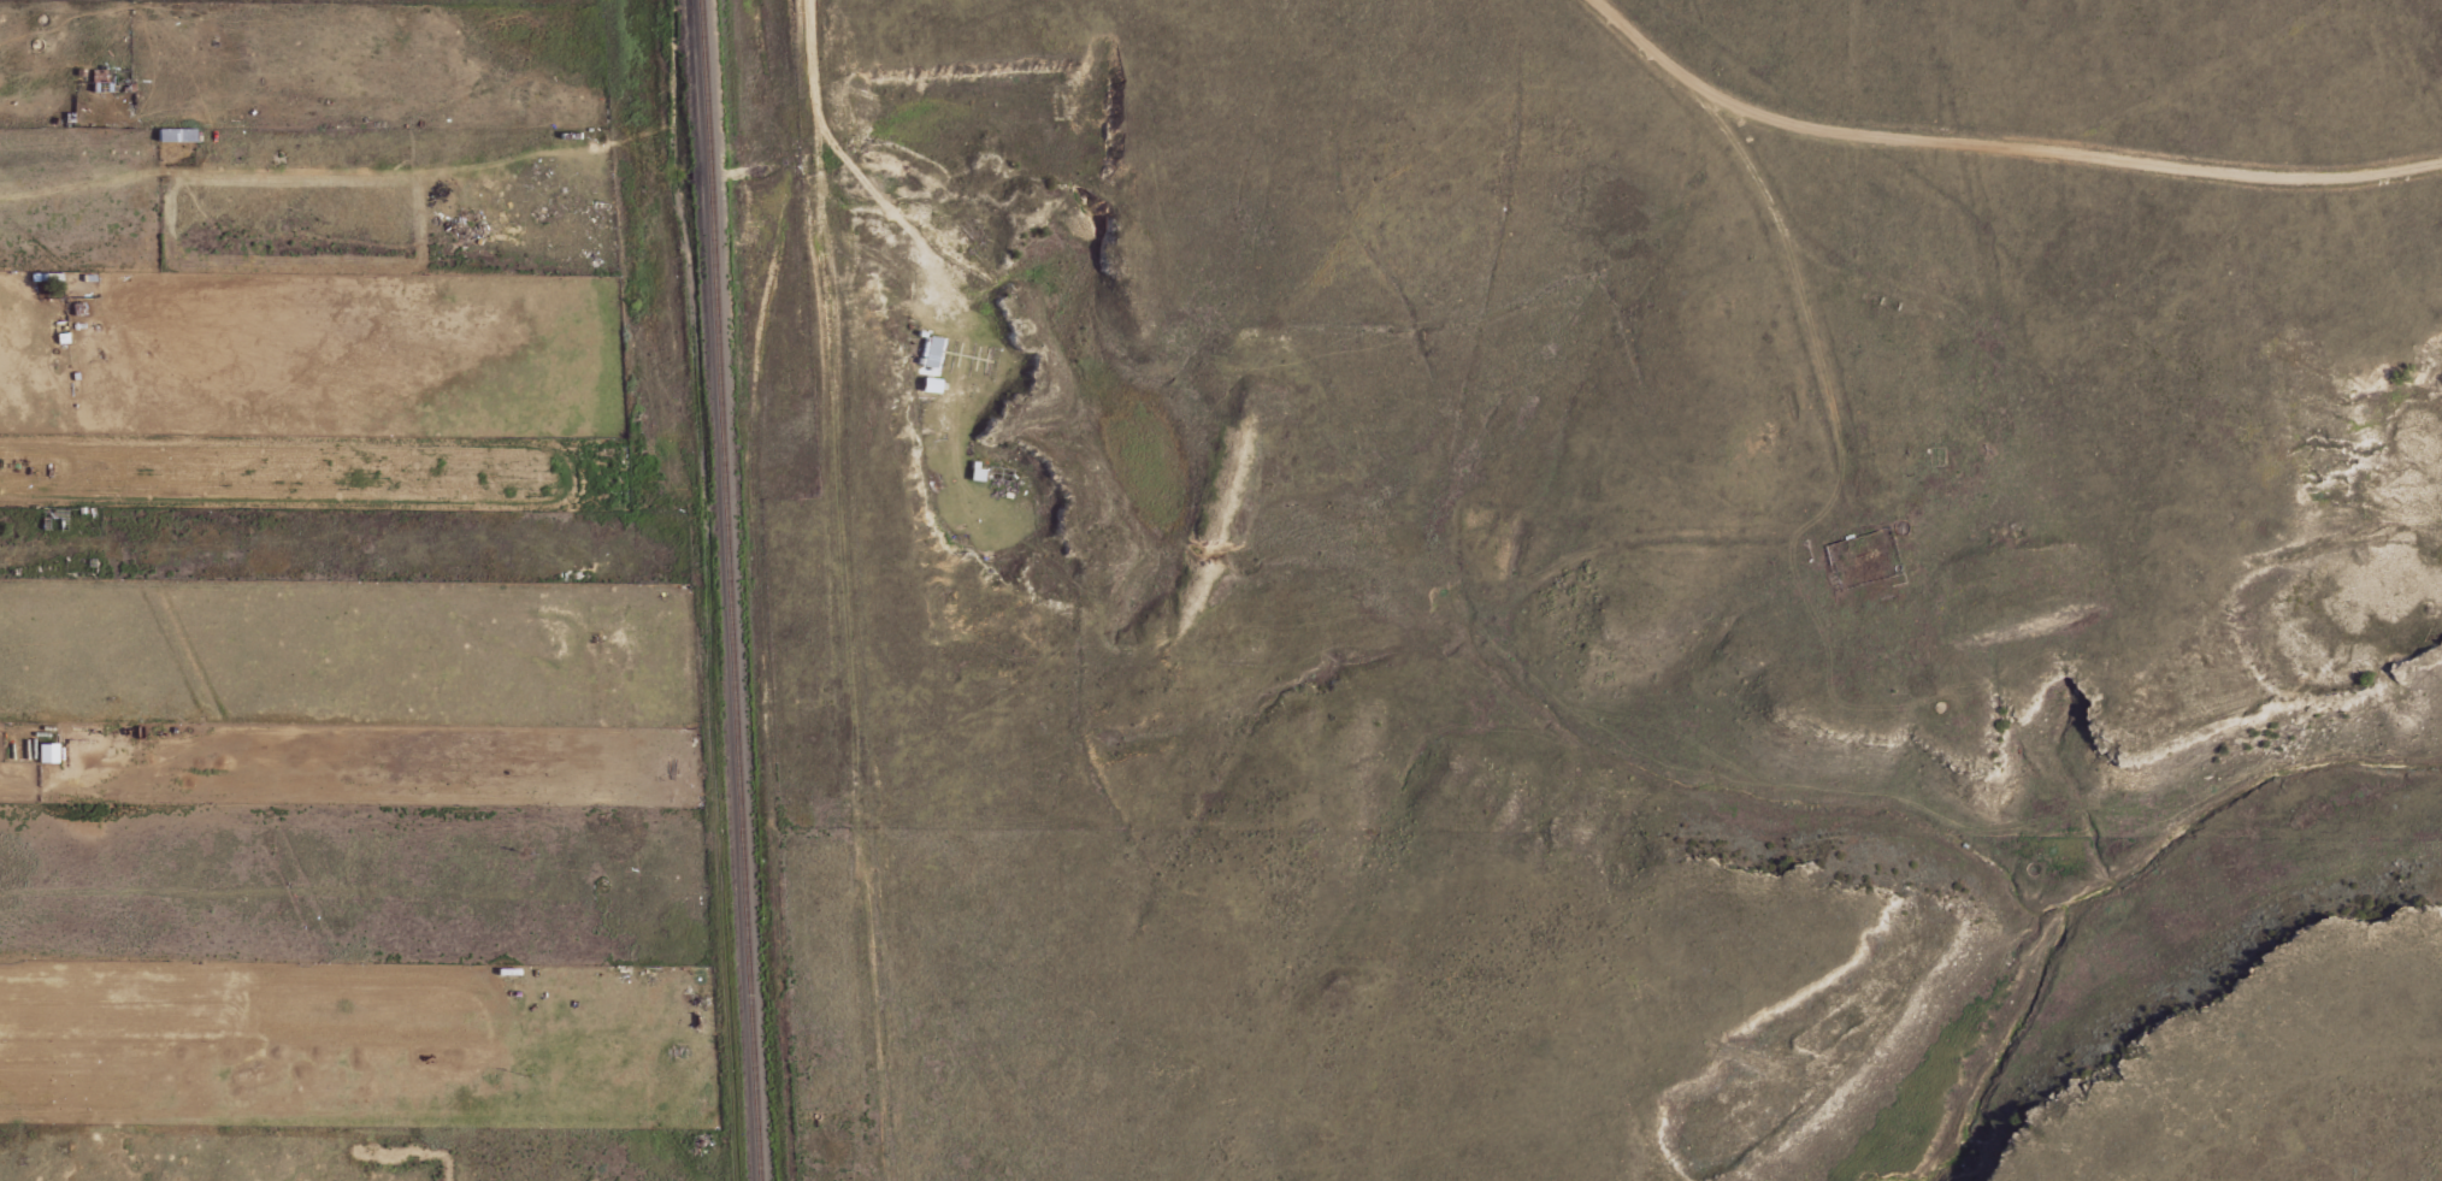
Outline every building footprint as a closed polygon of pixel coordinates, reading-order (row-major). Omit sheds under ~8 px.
[(155,141),(192,142),(192,129),(155,128),(155,141)] [(55,744),(37,743),(36,762),(55,763),(55,744)]
